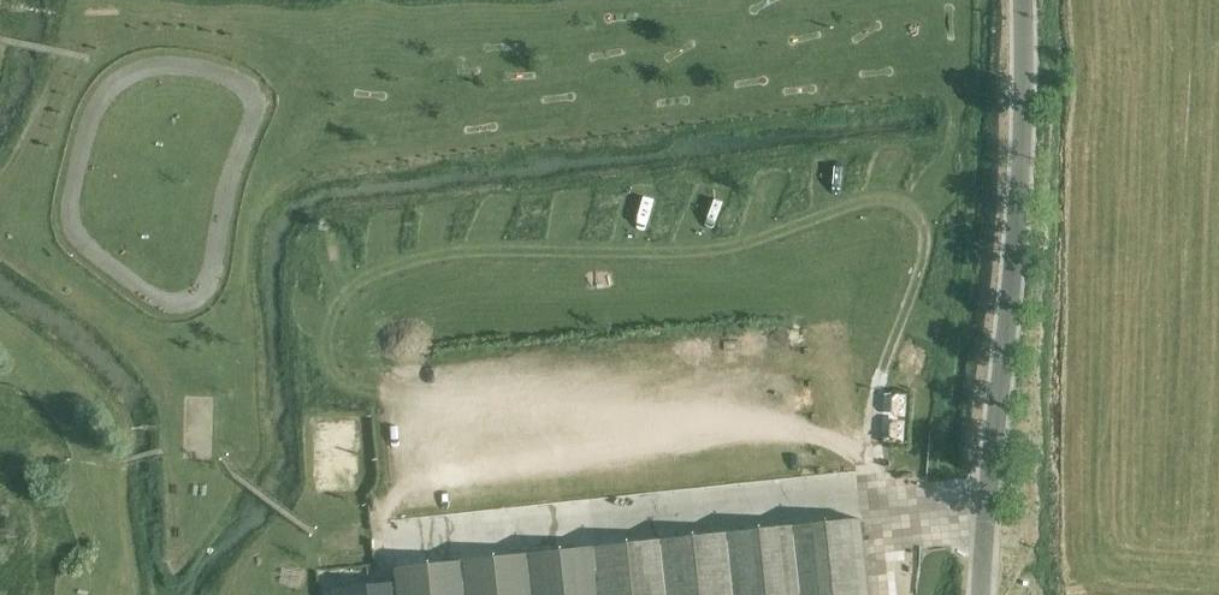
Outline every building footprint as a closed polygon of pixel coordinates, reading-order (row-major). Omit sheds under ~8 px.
[(396,583),(343,589),(343,594),(871,594),(866,515),(395,568),(396,583)]
